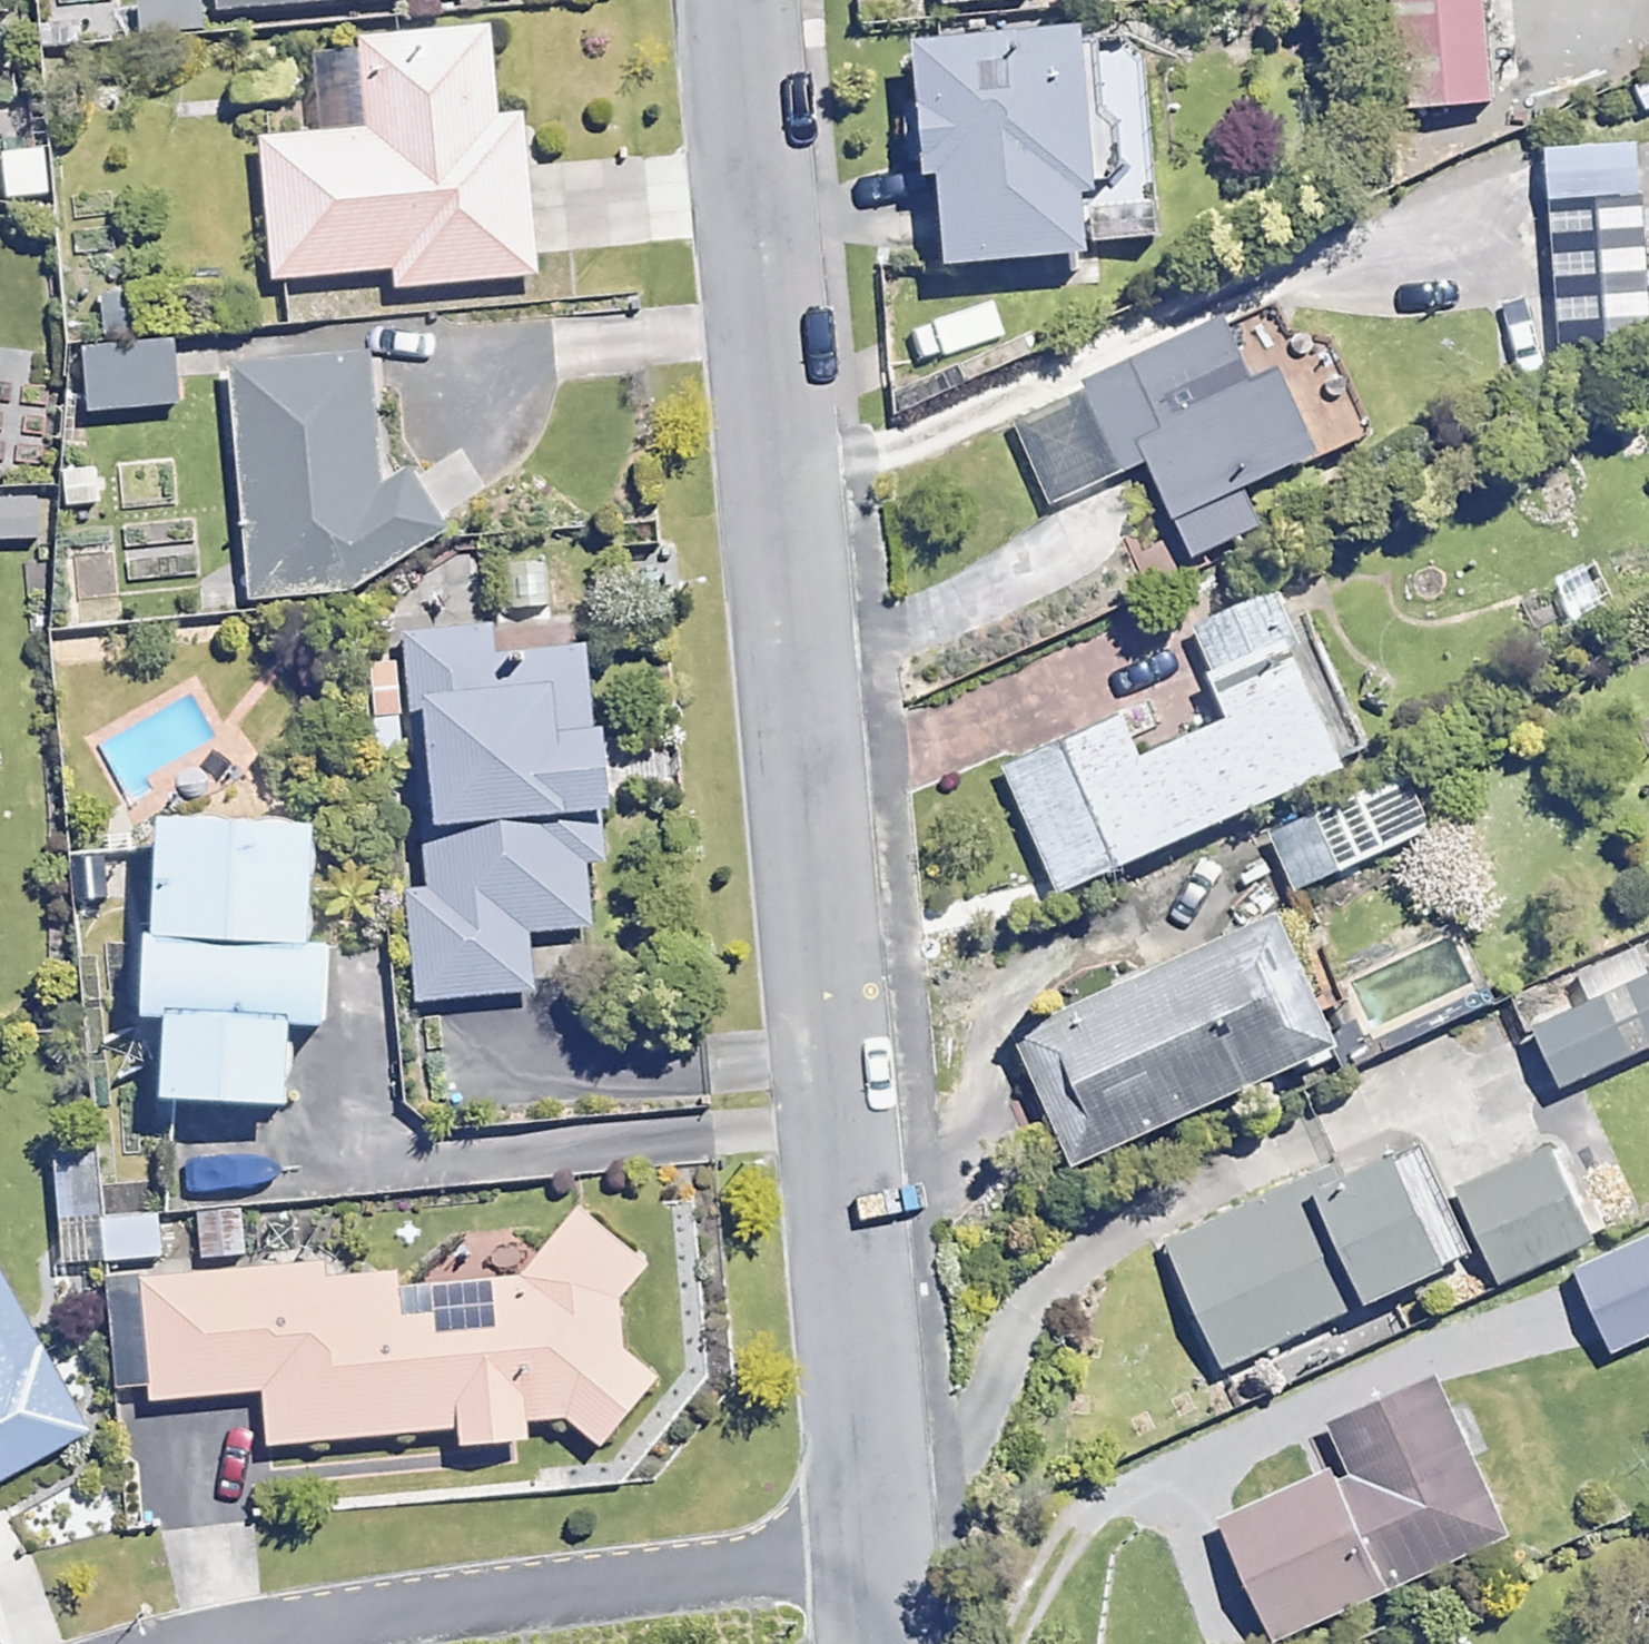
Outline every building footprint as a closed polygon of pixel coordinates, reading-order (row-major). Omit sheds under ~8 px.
[(871,24),(933,20),(932,4),(993,0),(869,0),(871,24)] [(1481,95),(1475,0),(1396,0),(1402,99),(1481,95)] [(377,124),(262,128),(268,271),(401,266),(401,278),(548,273),(542,105),(509,106),(505,18),(373,23),(377,124)] [(1130,23),(946,31),(956,255),(1140,247),(1130,23)] [(46,147),(0,153),(0,201),(52,194),(46,147)] [(363,364),(232,363),(230,590),(386,591),(388,438),(539,439),(540,321),(363,319),(363,364)] [(1127,368),(1163,458),(1185,513),(1253,485),(1349,447),(1312,354),(1269,372),(1248,320),(1127,368)] [(169,341),(89,334),(81,412),(161,420),(169,341)] [(1127,368),(1092,382),(1128,472),(1163,458),(1127,368)] [(1092,382),(1013,413),(1049,504),(1128,472),(1092,382)] [(1253,485),(1185,513),(1199,548),(1267,521),(1253,485)] [(38,498),(0,497),(0,537),(37,538),(38,498)] [(414,715),(455,714),(455,687),(508,685),(506,629),(412,632),(414,715)] [(1209,664),(1230,715),(1264,799),(1338,769),(1283,633),(1209,664)] [(508,685),(455,687),(455,714),(459,814),(582,810),(602,809),(598,682),(508,685)] [(1132,706),(1006,757),(1057,882),(1183,831),(1149,748),(1132,706)] [(1230,715),(1149,748),(1183,831),(1264,799),(1230,715)] [(1432,830),(1407,774),(1285,829),(1326,920),(1367,902),(1351,867),(1432,830)] [(351,815),(202,804),(193,926),(342,936),(351,815)] [(582,810),(459,814),(462,901),(462,918),(522,916),(585,914),(582,810)] [(524,986),(522,916),(462,918),(462,901),(404,903),(407,990),(524,986)] [(1272,914),(1053,1006),(1063,1031),(1103,1124),(1322,1031),(1272,914)] [(372,939),(342,936),(193,926),(175,924),(169,999),(193,1000),(325,1010),(367,1013),(372,939)] [(1491,1003),(1461,937),(1338,995),(1369,1060),(1491,1003)] [(1588,985),(1503,1021),(1532,1089),(1617,1053),(1588,985)] [(325,1010),(193,1000),(186,1091),(318,1100),(325,1010)] [(1062,1141),(1103,1124),(1063,1031),(1023,1048),(1062,1141)] [(1386,1144),(1292,1181),(1339,1300),(1432,1263),(1386,1144)] [(1592,1238),(1549,1146),(1454,1191),(1498,1283),(1592,1238)] [(98,1227),(100,1159),(55,1157),(53,1225),(98,1227)] [(1183,1360),(1339,1300),(1292,1181),(1285,1163),(1130,1224),(1183,1360)] [(593,1197),(519,1282),(632,1278),(655,1253),(593,1197)] [(244,1201),(196,1207),(202,1255),(250,1249),(244,1201)] [(104,1214),(102,1259),(165,1261),(166,1216),(104,1214)] [(400,1277),(139,1286),(144,1409),(237,1406),(238,1431),(458,1423),(459,1439),(536,1436),(535,1410),(571,1409),(634,1347),(632,1278),(519,1282),(401,1286),(400,1277)] [(73,1426),(0,1300),(0,1468),(73,1426)] [(571,1409),(607,1440),(665,1375),(634,1347),(571,1409)] [(1429,1362),(1305,1420),(1321,1454),(1379,1575),(1502,1517),(1429,1362)] [(1379,1575),(1321,1454),(1195,1513),(1252,1635),(1379,1575)]
